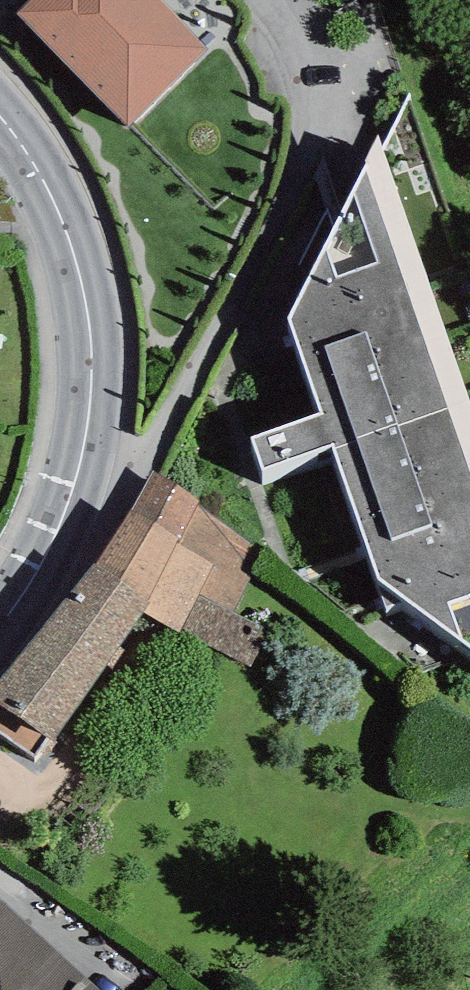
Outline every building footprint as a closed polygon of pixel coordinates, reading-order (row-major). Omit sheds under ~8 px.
[(133,0),(53,0),(17,35),(129,149),(206,74),(133,0)] [(378,170),(291,358),(321,450),(253,471),(262,503),(332,479),(375,610),(469,681),(469,435),(378,170)] [(265,561),(153,489),(128,532),(215,580),(201,606),(231,621),(265,561)] [(128,532),(93,588),(149,627),(182,644),(201,606),(215,580),(128,532)] [(93,588),(0,702),(0,728),(52,765),(149,627),(93,588)] [(231,621),(201,606),(182,644),(251,678),(271,641),(231,621)] [(0,890),(0,989),(111,989),(0,890)]
